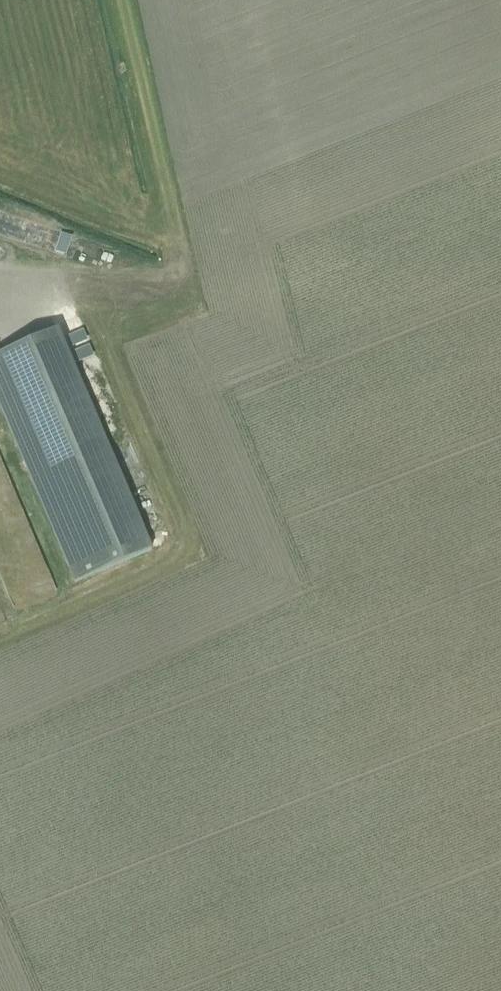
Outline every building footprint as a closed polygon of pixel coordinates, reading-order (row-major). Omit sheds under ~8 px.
[(151,549),(55,326),(0,349),(0,415),(72,583),(151,549)]
